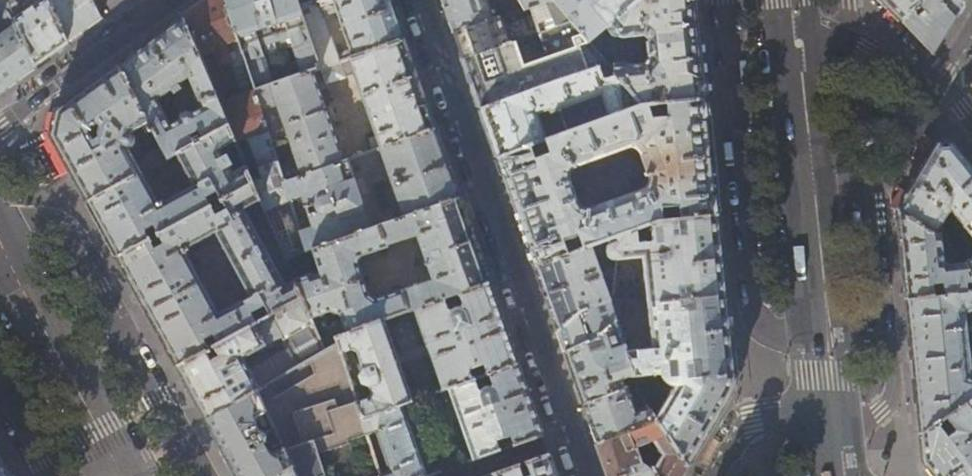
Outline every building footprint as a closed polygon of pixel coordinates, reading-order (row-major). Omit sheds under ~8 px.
[(8,0),(4,0),(0,2),(0,7),(9,30),(0,37),(0,91),(10,84),(35,65),(16,19),(11,8),(8,0)] [(48,0),(31,0),(33,4),(30,6),(32,8),(16,19),(35,65),(52,54),(67,42),(48,0)] [(67,42),(101,18),(92,0),(48,0),(67,42)] [(255,91),(225,0),(204,0),(202,2),(179,17),(181,20),(229,125),(235,141),(247,137),(247,139),(246,140),(247,146),(252,144),(263,178),(252,182),(253,183),(260,200),(264,209),(290,200),(284,182),(255,91)] [(255,91),(313,71),(322,68),(323,68),(300,6),(298,0),(225,0),(255,91)] [(323,68),(404,41),(393,9),(390,0),(317,0),(300,6),(323,68)] [(447,15),(452,32),(491,18),(485,0),(441,0),(447,15)] [(530,4),(539,32),(571,20),(553,0),(541,0),(530,4)] [(571,20),(588,41),(600,30),(608,24),(636,0),(553,0),(571,20)] [(696,0),(653,0),(653,1),(647,2),(647,0),(636,0),(608,24),(617,35),(618,35),(620,36),(622,36),(623,36),(642,34),(643,34),(643,35),(644,36),(645,36),(646,37),(647,37),(644,41),(646,54),(650,56),(644,63),(610,66),(614,71),(642,103),(647,102),(655,102),(655,96),(657,92),(662,91),(666,94),(667,101),(706,98),(700,45),(696,0)] [(901,20),(924,0),(881,0),(901,20)] [(955,18),(938,0),(924,0),(901,20),(909,29),(931,53),(933,55),(943,38),(955,18)] [(955,18),(966,0),(938,0),(955,18)] [(491,18),(452,32),(458,47),(462,60),(510,42),(500,14),(491,18)] [(229,125),(181,20),(148,43),(117,66),(150,122),(163,145),(169,157),(177,153),(201,140),(210,135),(229,125)] [(571,20),(539,32),(510,42),(462,60),(471,86),(479,109),(600,63),(606,61),(598,52),(588,41),(571,20)] [(931,53),(909,29),(901,39),(920,58),(929,55),(931,53)] [(603,32),(600,30),(588,41),(598,52),(601,50),(603,32)] [(419,85),(404,41),(323,68),(322,68),(326,83),(355,73),(376,137),(370,138),(373,151),(381,148),(435,129),(419,85)] [(603,75),(600,63),(479,109),(488,134),(496,158),(531,145),(547,139),(538,113),(549,109),(550,113),(600,94),(608,116),(642,103),(614,71),(603,75)] [(132,132),(150,122),(117,66),(86,89),(56,111),(52,135),(64,157),(88,201),(142,172),(169,157),(163,145),(146,154),(146,159),(137,163),(127,145),(128,145),(130,144),(131,144),(132,143),(133,141),(134,140),(134,139),(134,137),(134,136),(134,134),(133,133),(132,132)] [(344,161),(313,71),(255,91),(284,182),(344,161)] [(608,116),(551,137),(556,149),(535,157),(531,145),(496,158),(507,187),(525,239),(534,265),(562,254),(558,242),(579,235),(583,247),(589,244),(607,237),(636,226),(650,221),(655,219),(662,219),(661,206),(678,205),(679,217),(717,215),(713,175),(709,134),(706,98),(667,101),(666,101),(668,113),(649,115),(647,102),(642,103),(608,116)] [(235,141),(229,125),(210,135),(215,144),(206,149),(201,140),(177,153),(194,185),(161,204),(142,172),(88,201),(105,231),(118,256),(150,239),(145,229),(153,225),(158,234),(212,205),(207,196),(217,191),(222,200),(223,200),(253,183),(252,182),(246,166),(233,172),(229,166),(233,164),(227,153),(224,155),(220,148),(235,141)] [(447,164),(435,129),(381,148),(394,186),(384,190),(391,208),(376,213),(379,224),(459,197),(447,164)] [(898,211),(935,236),(940,235),(945,233),(943,226),(941,223),(947,213),(951,212),(964,228),(971,221),(971,169),(970,166),(951,142),(937,143),(922,168),(908,193),(896,186),(891,194),(891,207),(898,210),(898,211)] [(348,159),(344,161),(284,182),(290,200),(302,196),(312,226),(299,230),(306,250),(313,247),(370,228),(348,159)] [(164,244),(156,249),(150,239),(118,256),(150,314),(178,365),(206,350),(211,347),(206,339),(214,334),(219,343),(245,328),(239,319),(252,312),(257,321),(301,297),(294,280),(286,284),(245,208),(260,200),(253,183),(223,200),(228,209),(218,215),(212,205),(158,234),(164,244)] [(306,274),(294,280),(301,297),(310,319),(330,310),(340,313),(346,333),(385,319),(415,309),(444,298),(458,293),(489,282),(474,240),(459,197),(379,224),(370,228),(313,247),(321,270),(308,277),(306,274)] [(935,236),(898,211),(902,255),(907,300),(934,298),(933,286),(943,285),(944,297),(967,294),(964,287),(971,283),(963,262),(949,267),(949,266),(948,265),(948,264),(947,263),(946,262),(945,262),(944,262),(943,262),(942,262),(941,252),(950,251),(950,247),(941,248),(940,235),(935,236)] [(722,254),(717,215),(679,217),(662,219),(655,219),(650,221),(652,228),(651,231),(651,236),(652,241),(637,242),(636,226),(607,237),(610,244),(607,246),(606,248),(606,249),(606,252),(606,254),(608,256),(610,258),(613,258),(614,258),(616,258),(616,259),(642,257),(646,302),(725,294),(722,254)] [(964,228),(962,228),(950,232),(954,240),(958,236),(965,241),(971,242),(971,241),(971,221),(964,228)] [(597,268),(589,244),(583,247),(562,254),(534,265),(545,298),(557,331),(580,311),(608,302),(609,301),(600,276),(613,278),(613,268),(602,267),(597,268)] [(963,262),(971,283),(971,256),(963,262)] [(504,325),(489,282),(458,293),(462,302),(459,307),(458,307),(457,307),(455,307),(454,308),(453,308),(451,309),(447,307),(444,298),(415,309),(443,390),(448,388),(517,364),(504,325)] [(729,335),(725,294),(646,302),(651,348),(626,351),(635,376),(660,372),(661,374),(662,376),(664,378),(666,380),(668,381),(670,382),(652,414),(657,421),(687,465),(710,426),(731,392),(732,389),(733,385),(734,382),(734,378),(734,375),(729,335)] [(967,294),(944,297),(934,298),(907,300),(913,363),(920,435),(937,423),(945,418),(971,399),(971,373),(971,374),(967,338),(971,337),(971,323),(966,324),(965,316),(971,311),(971,294),(967,294)] [(193,393),(207,419),(254,391),(259,388),(249,369),(243,359),(281,337),(286,347),(296,366),(323,350),(310,319),(301,297),(257,321),(245,328),(219,343),(214,345),(219,355),(211,360),(206,350),(178,365),(193,393)] [(615,320),(608,302),(580,311),(557,331),(561,342),(564,352),(587,340),(598,335),(615,320)] [(413,401),(385,319),(346,333),(335,337),(336,342),(341,353),(350,350),(357,353),(363,371),(359,377),(362,385),(369,386),(370,393),(368,399),(356,403),(361,419),(401,405),(413,401)] [(615,320),(598,335),(601,346),(589,350),(587,340),(564,352),(574,378),(583,404),(624,388),(620,378),(629,374),(630,377),(635,376),(626,351),(616,320),(615,320)] [(367,435),(361,419),(356,403),(341,353),(336,342),(323,350),(296,366),(259,388),(254,391),(291,467),(295,475),(380,475),(367,435)] [(249,369),(259,388),(296,366),(286,347),(249,369)] [(529,398),(517,364),(448,388),(452,400),(450,400),(447,408),(450,419),(458,416),(472,461),(543,436),(529,398)] [(626,387),(624,388),(583,404),(590,424),(597,444),(657,421),(652,414),(648,409),(635,413),(626,387)] [(207,419),(226,453),(238,475),(275,475),(291,467),(254,391),(207,419)] [(945,418),(955,431),(947,437),(937,423),(920,435),(922,448),(923,461),(934,475),(971,475),(971,399),(945,418)] [(401,405),(361,419),(367,435),(376,432),(380,444),(376,445),(379,452),(383,451),(390,473),(381,475),(425,475),(401,405)] [(687,465),(657,421),(597,444),(608,475),(680,475),(687,465)] [(549,453),(492,473),(494,475),(556,475),(549,453)] [(0,459),(0,475),(10,475),(0,459)] [(431,467),(434,475),(452,468),(449,460),(431,467)] [(291,467),(275,475),(295,475),(291,467)]
